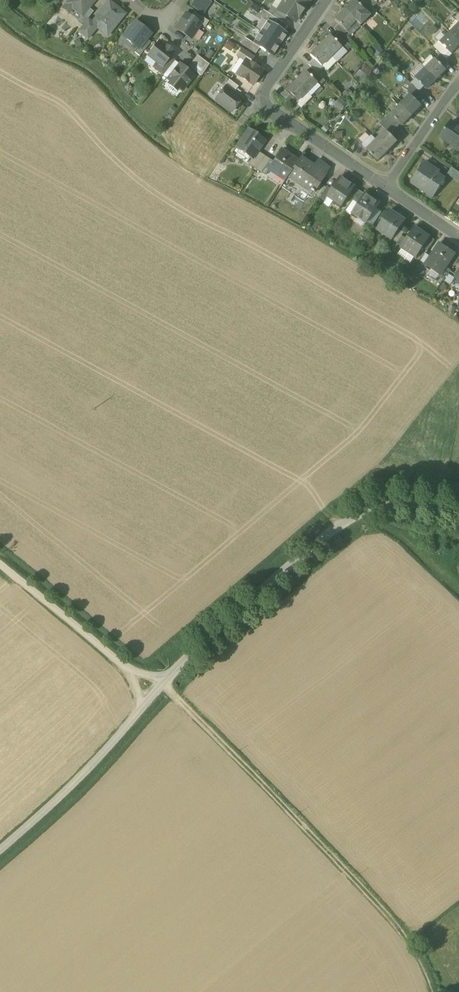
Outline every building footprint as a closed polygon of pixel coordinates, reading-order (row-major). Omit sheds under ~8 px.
[(63,8),(69,13),(73,8),(82,16),(89,8),(95,0),(69,0),(63,8)] [(189,5),(203,14),(212,1),(210,0),(193,0),(189,5)] [(289,0),(284,0),(277,10),(287,16),(295,22),(303,10),(289,0)] [(303,10),(310,0),(289,0),(303,10)] [(365,0),(362,0),(358,4),(358,5),(359,5),(360,6),(360,7),(369,16),(375,10),(372,7),(365,0)] [(93,22),(92,23),(97,27),(102,32),(105,28),(110,32),(125,14),(109,1),(93,22)] [(358,4),(354,1),(344,10),(355,21),(359,25),(369,16),(360,7),(360,6),(359,5),(358,5),(358,4)] [(277,10),(272,6),(268,12),(278,19),(283,22),(287,16),(277,10)] [(89,8),(82,16),(77,22),(82,26),(88,18),(93,12),(89,8)] [(268,12),(263,10),(260,15),(268,20),(275,24),(278,19),(268,12)] [(355,21),(344,10),(335,20),(338,23),(340,25),(339,25),(341,26),(345,30),(355,21)] [(201,24),(186,13),(176,29),(191,39),(201,24)] [(82,26),(77,32),(87,39),(97,27),(92,23),(93,22),(88,18),(82,26)] [(275,24),(268,20),(260,31),(280,45),(282,42),(286,36),(288,33),(275,24)] [(136,22),(124,37),(139,48),(146,39),(150,34),(136,22)] [(345,30),(341,26),(339,25),(340,25),(338,23),(333,28),(338,33),(346,41),(351,36),(345,30)] [(450,33),(458,42),(458,24),(450,33)] [(280,45),(260,31),(253,43),(252,43),(259,48),(272,56),(274,53),(280,45)] [(346,41),(338,33),(332,39),(334,41),(334,40),(336,42),(340,47),(345,52),(350,46),(346,41)] [(450,33),(441,43),(445,48),(447,49),(449,51),(451,54),(458,46),(458,42),(450,33)] [(332,39),(329,36),(320,45),(319,45),(331,57),(331,56),(340,47),(336,42),(334,40),(334,41),(332,39)] [(253,43),(245,37),(241,44),(256,54),(259,48),(252,43),(253,43)] [(139,48),(135,53),(140,56),(151,42),(146,39),(139,48)] [(159,41),(148,55),(162,66),(162,67),(170,57),(173,52),(171,51),(172,50),(167,46),(167,47),(159,41)] [(441,43),(439,41),(433,47),(444,57),(449,51),(447,49),(445,48),(441,43)] [(331,57),(319,45),(320,46),(311,55),(310,55),(314,59),(315,60),(316,62),(316,61),(321,66),(322,66),(321,65),(330,56),(331,57)] [(254,56),(242,49),(238,56),(245,61),(246,59),(250,62),(254,56)] [(209,64),(197,55),(189,66),(190,67),(196,71),(201,76),(209,64)] [(170,57),(162,67),(162,66),(158,71),(163,75),(174,61),(170,57)] [(250,62),(246,59),(245,61),(236,74),(253,85),(263,71),(250,62)] [(321,66),(316,61),(316,62),(315,60),(314,59),(309,65),(315,71),(318,73),(323,68),(321,66)] [(436,59),(426,69),(437,80),(446,70),(442,65),(440,63),(440,64),(436,59)] [(366,63),(360,70),(367,76),(373,68),(366,63)] [(187,70),(180,64),(167,79),(182,91),(183,89),(184,89),(188,85),(187,84),(194,75),(193,75),(187,70)] [(437,80),(426,69),(416,78),(421,83),(422,85),(423,85),(424,86),(427,89),(437,80)] [(318,73),(315,71),(310,76),(311,77),(311,78),(316,82),(320,86),(325,81),(318,73)] [(310,76),(305,72),(296,81),(295,81),(306,92),(311,97),(311,96),(320,87),(319,86),(320,86),(316,82),(311,78),(311,77),(310,76)] [(421,83),(416,78),(411,84),(419,92),(424,86),(423,85),(422,85),(421,83)] [(239,87),(229,79),(224,86),(225,87),(226,86),(234,93),(239,87)] [(411,84),(407,80),(404,83),(409,87),(406,90),(411,95),(414,97),(419,92),(411,84)] [(306,92),(295,81),(295,82),(286,91),(286,90),(286,91),(290,95),(290,96),(292,97),(297,102),(297,101),(306,92)] [(234,93),(226,86),(225,87),(216,99),(232,112),(242,99),(234,93)] [(290,95),(284,101),(291,108),(297,102),(292,97),(290,96),(290,95)] [(414,97),(411,95),(401,105),(412,115),(422,105),(417,101),(418,100),(416,99),(414,97)] [(338,97),(334,104),(342,109),(346,101),(338,97)] [(401,105),(392,114),(397,119),(396,119),(398,120),(401,123),(403,125),(412,115),(401,105)] [(392,114),(391,113),(385,118),(395,129),(401,123),(398,120),(396,119),(397,119),(392,114)] [(395,129),(385,118),(380,123),(387,130),(391,134),(395,129)] [(458,126),(457,127),(450,123),(440,137),(451,145),(452,143),(458,148),(458,127),(458,126)] [(265,140),(249,129),(236,148),(252,159),(258,151),(265,140)] [(391,134),(387,130),(377,141),(388,151),(398,141),(393,137),(394,136),(392,135),(391,134)] [(366,132),(358,140),(363,145),(371,137),(366,132)] [(371,137),(363,145),(368,150),(376,142),(371,137)] [(388,151),(377,141),(376,142),(368,150),(372,154),(372,155),(373,156),(374,156),(378,161),(388,151)] [(265,156),(258,151),(252,159),(248,164),(256,170),(265,156)] [(273,162),(269,169),(285,180),(288,176),(297,162),(281,151),(273,162)] [(273,162),(265,156),(256,170),(265,175),(269,169),(273,162)] [(313,167),(300,158),(297,162),(288,176),(310,191),(309,193),(311,194),(312,192),(314,193),(315,191),(313,190),(318,183),(320,184),(330,169),(317,161),(313,167)] [(435,169),(425,162),(411,182),(421,189),(422,187),(434,194),(433,197),(445,179),(433,171),(435,169)] [(452,168),(447,174),(458,182),(458,172),(452,168)] [(331,190),(327,197),(341,207),(349,195),(355,187),(355,186),(341,176),(331,190)] [(326,187),(318,199),(323,203),(327,197),(331,190),(326,187)] [(360,191),(355,187),(349,195),(355,199),(360,191)] [(355,199),(354,201),(358,204),(365,194),(360,191),(355,199)] [(380,203),(366,193),(365,194),(358,204),(352,213),(359,218),(356,222),(363,227),(366,223),(367,223),(380,203)] [(397,214),(391,210),(378,229),(386,235),(388,233),(393,237),(392,238),(393,239),(399,229),(406,219),(405,218),(404,220),(396,215),(397,214)] [(406,240),(401,247),(417,257),(423,248),(431,237),(415,226),(406,240)] [(404,233),(399,229),(393,239),(392,238),(391,240),(397,243),(401,237),(404,233)] [(397,243),(396,244),(401,248),(401,247),(406,240),(401,237),(397,243)] [(431,237),(423,248),(428,251),(435,240),(431,237)] [(455,253),(440,243),(426,264),(433,269),(435,267),(441,271),(442,272),(450,260),(455,253)] [(450,260),(442,272),(441,271),(438,276),(444,280),(455,264),(450,260)]
